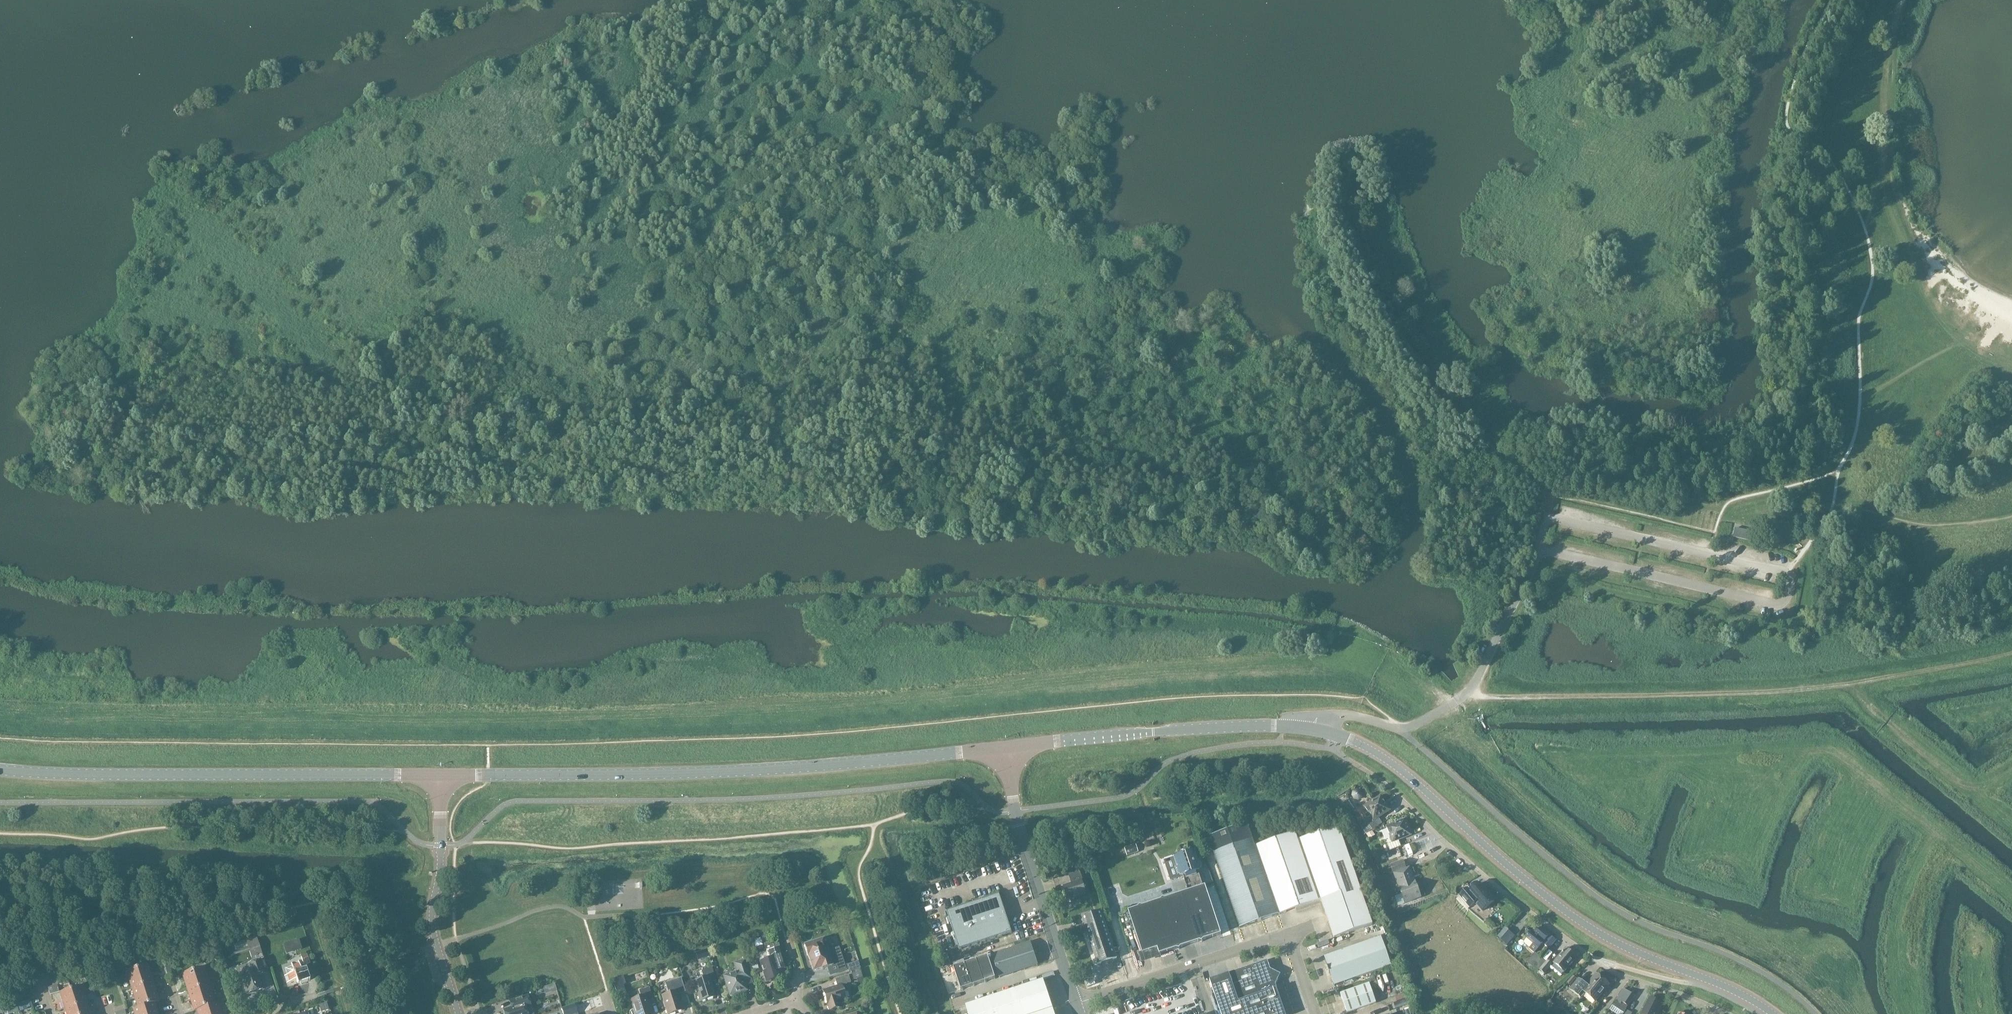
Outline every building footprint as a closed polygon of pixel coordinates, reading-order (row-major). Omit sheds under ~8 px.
[(1735,528),(1733,537),(1749,540),(1751,532),(1735,528)] [(1378,817),(1389,810),(1380,796),(1364,806),(1373,820),(1368,824),(1372,830),(1382,823),(1378,817)] [(1361,820),(1360,826),(1361,826),(1366,834),(1372,831),(1368,825),(1368,824),(1368,822),(1361,820)] [(1398,840),(1410,835),(1404,820),(1386,827),(1392,842),(1387,844),(1390,851),(1401,846),(1398,840)] [(1214,851),(1219,867),(1259,853),(1256,845),(1255,846),(1252,838),(1247,823),(1203,838),(1206,847),(1214,851)] [(1300,839),(1321,900),(1334,937),(1372,924),(1338,826),(1300,839)] [(1280,914),(1321,900),(1300,839),(1297,840),(1295,832),(1256,845),(1259,853),(1280,914)] [(1136,845),(1124,848),(1127,856),(1138,852),(1136,845)] [(1188,891),(1203,886),(1198,871),(1200,871),(1199,868),(1201,868),(1199,861),(1197,862),(1194,852),(1175,858),(1175,859),(1172,860),(1171,861),(1173,869),(1177,870),(1179,876),(1180,875),(1181,877),(1182,876),(1188,891)] [(1219,867),(1233,907),(1252,900),(1259,921),(1280,914),(1259,853),(1219,867)] [(1390,865),(1393,873),(1405,903),(1421,897),(1417,887),(1415,888),(1408,868),(1409,868),(1409,867),(1406,869),(1402,861),(1390,865)] [(1071,884),(1063,886),(1068,899),(1086,894),(1082,881),(1083,881),(1080,870),(1068,874),(1071,884)] [(1467,888),(1459,895),(1469,908),(1475,903),(1482,911),(1494,901),(1479,883),(1470,891),(1467,888)] [(1205,886),(1203,886),(1188,891),(1182,893),(1198,942),(1200,942),(1202,942),(1204,940),(1221,934),(1205,886)] [(1159,901),(1169,931),(1175,950),(1177,949),(1179,950),(1181,948),(1198,942),(1182,893),(1165,899),(1162,898),(1161,900),(1159,901)] [(959,950),(1012,932),(1009,926),(1010,925),(1008,918),(1007,918),(1003,907),(1004,907),(1002,900),(1001,900),(999,894),(988,898),(987,896),(982,898),(982,900),(979,901),(979,899),(973,901),(974,903),(965,906),(964,904),(959,906),(959,908),(956,909),(956,907),(950,909),(951,910),(947,912),(949,917),(947,917),(949,923),(950,922),(956,940),(954,940),(956,946),(958,945),(959,950)] [(1240,928),(1259,921),(1252,900),(1233,907),(1240,928)] [(1169,931),(1159,901),(1142,906),(1140,906),(1138,908),(1128,911),(1138,941),(1169,931)] [(1090,940),(1109,934),(1101,911),(1082,917),(1090,940)] [(1378,920),(1371,922),(1374,929),(1381,927),(1378,920)] [(1529,932),(1525,937),(1533,943),(1529,948),(1534,953),(1542,943),(1549,948),(1556,940),(1539,926),(1532,934),(1529,932)] [(1514,935),(1508,930),(1502,938),(1508,943),(1514,935)] [(1159,955),(1175,950),(1169,931),(1138,941),(1142,954),(1157,949),(1159,955)] [(1109,934),(1090,940),(1098,965),(1116,959),(1109,934)] [(260,947),(257,937),(249,939),(252,949),(255,959),(263,956),(260,947)] [(1381,937),(1324,957),(1334,986),(1391,966),(1381,937)] [(823,939),(804,946),(807,956),(808,956),(813,971),(820,968),(821,969),(827,967),(830,975),(845,970),(838,948),(827,952),(823,939)] [(222,948),(225,958),(250,950),(247,940),(222,948)] [(999,977),(1037,965),(1030,942),(992,955),(999,977)] [(759,974),(763,984),(771,981),(771,980),(779,977),(775,964),(781,962),(777,949),(767,952),(769,959),(760,962),(763,973),(759,974)] [(1564,972),(1576,957),(1566,949),(1554,963),(1564,972)] [(707,951),(695,954),(697,961),(710,957),(707,951)] [(996,979),(988,956),(953,967),(961,990),(996,979)] [(257,976),(265,973),(260,960),(248,964),(250,971),(241,974),(247,994),(261,989),(257,976)] [(298,984),(310,980),(306,968),(301,970),(298,960),(291,962),(292,965),(285,967),(287,974),(284,975),(287,983),(296,980),(298,984)] [(724,976),(730,995),(746,990),(741,976),(748,974),(744,960),(734,963),(737,972),(724,976)] [(858,961),(846,965),(848,972),(860,968),(858,961)] [(1229,974),(1210,981),(1221,1013),(1285,1013),(1276,989),(1275,984),(1281,975),(1270,970),(1267,961),(1229,974)] [(1544,975),(1553,965),(1547,961),(1546,962),(1539,970),(1544,975)] [(142,984),(153,981),(147,964),(137,968),(142,984)] [(198,987),(209,983),(203,967),(193,970),(198,987)] [(235,967),(230,969),(236,984),(241,982),(235,967)] [(694,981),(700,1001),(714,997),(710,983),(716,981),(711,967),(701,971),(703,978),(694,981)] [(142,984),(137,968),(126,971),(131,987),(142,984)] [(198,987),(193,970),(182,974),(187,990),(198,987)] [(860,971),(851,973),(854,981),(862,979),(860,971)] [(1595,1001),(1609,985),(1596,974),(1587,986),(1579,979),(1571,989),(1581,997),(1585,992),(1595,1001)] [(837,986),(822,991),(826,1003),(827,1003),(829,1010),(840,1007),(838,1001),(845,999),(843,992),(847,991),(848,989),(846,984),(850,982),(848,975),(835,980),(837,986)] [(1376,975),(1369,977),(1371,984),(1378,981),(1376,975)] [(1177,983),(1180,995),(1204,989),(1200,976),(1177,983)] [(665,983),(668,994),(661,996),(667,1013),(670,1013),(682,1010),(677,994),(685,992),(681,978),(665,983)] [(1052,1008),(1043,979),(966,1006),(968,1013),(1034,1013),(1052,1008)] [(145,994),(156,991),(153,981),(142,984),(145,994)] [(209,983),(198,987),(201,997),(212,994),(209,983)] [(1340,993),(1340,994),(1347,1013),(1376,1003),(1369,983),(1340,993)] [(134,998),(145,994),(142,984),(131,987),(134,998)] [(76,1005),(86,1002),(81,985),(70,989),(76,1005)] [(190,1000),(201,997),(198,987),(187,990),(190,1000)] [(639,991),(641,997),(630,1000),(634,1010),(632,1011),(631,1012),(631,1013),(651,1013),(647,1001),(653,999),(649,987),(639,991)] [(1627,1006),(1634,996),(1624,988),(1615,1001),(1621,1005),(1623,1003),(1627,1006)] [(60,992),(65,1008),(76,1005),(70,989),(60,992)] [(149,1005),(154,1003),(159,1002),(156,991),(145,994),(149,1005)] [(138,1009),(144,1007),(149,1005),(145,994),(134,998),(138,1007),(138,1009)] [(212,994),(201,997),(204,1008),(207,1007),(215,1004),(215,1003),(212,994)] [(503,1010),(505,1013),(527,1013),(525,1009),(531,1008),(527,996),(514,1000),(516,1006),(503,1010)] [(194,1011),(197,1010),(204,1008),(201,997),(190,1000),(194,1011)] [(1641,1013),(1657,1013),(1661,1004),(1649,998),(1641,1013)] [(90,1012),(86,1002),(76,1005),(78,1013),(82,1013),(90,1012)] [(149,1005),(144,1007),(146,1013),(158,1013),(154,1003),(149,1005)] [(215,1003),(215,1004),(207,1007),(210,1013),(221,1013),(218,1003),(215,1003)] [(7,1009),(9,1013),(16,1013),(20,1013),(17,1005),(7,1009)] [(65,1008),(67,1013),(78,1013),(76,1005),(65,1008)] [(561,1009),(563,1013),(575,1013),(577,1013),(574,1005),(561,1009)]
